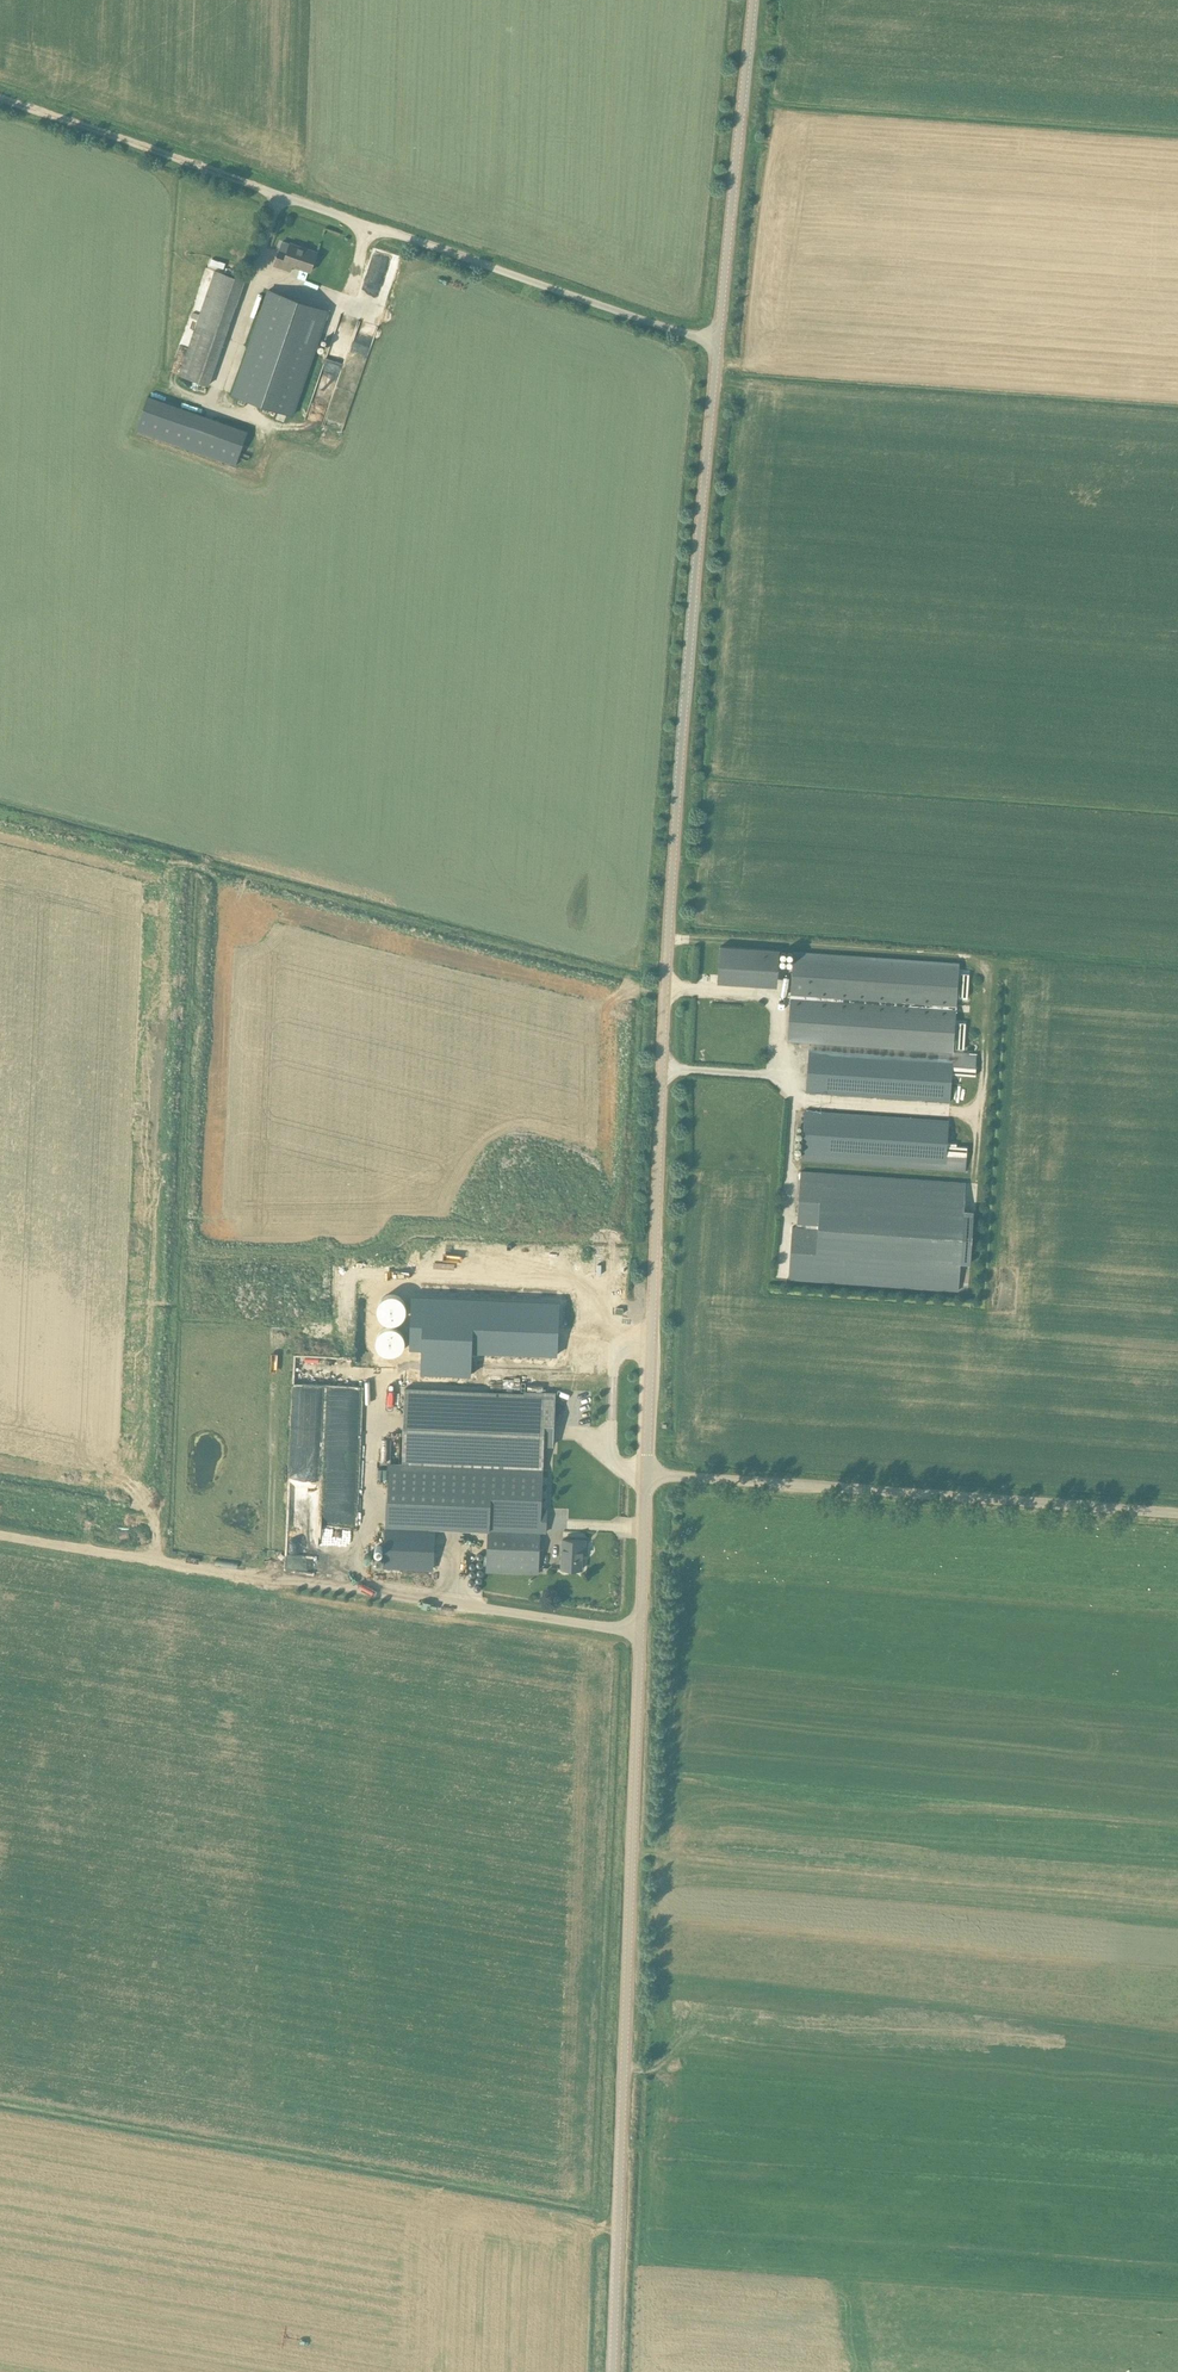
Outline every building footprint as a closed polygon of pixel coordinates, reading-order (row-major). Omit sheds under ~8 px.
[(317,253),(290,244),(286,256),(279,253),(274,266),(291,272),(293,265),(311,271),(317,253)] [(391,272),(395,259),(387,256),(383,269),(391,272)] [(244,282),(214,272),(178,375),(208,385),(244,282)] [(329,310),(269,289),(232,395),(292,416),(329,310)] [(306,420),(325,426),(343,369),(360,374),(376,324),(355,317),(353,321),(339,317),(306,420)] [(157,439),(242,463),(253,427),(150,397),(141,428),(159,433),(157,439)] [(783,973),(784,953),(724,949),(722,985),(761,988),(763,972),(783,973)] [(959,963),(793,952),(787,1041),(810,1042),(953,1052),(959,963)] [(810,1042),(806,1092),(950,1101),(952,1074),(976,1076),(977,1054),(810,1042)] [(958,1147),(956,1147),(957,1143),(947,1143),(947,1142),(948,1120),(805,1111),(802,1153),(802,1160),(802,1161),(965,1172),(967,1148),(958,1147)] [(788,1279),(958,1291),(960,1263),(970,1263),(973,1210),(963,1210),(965,1182),(801,1171),(797,1227),(792,1226),(788,1279)] [(405,1302),(403,1300),(402,1298),(399,1296),(397,1295),(395,1294),(392,1294),(389,1294),(387,1295),(385,1296),(382,1297),(381,1299),(379,1301),(378,1304),(377,1306),(377,1309),(377,1311),(378,1314),(379,1316),(381,1318),(383,1320),(385,1322),(387,1323),(390,1323),(392,1323),(395,1323),(398,1322),(400,1321),(402,1319),(404,1317),(405,1315),(406,1312),(406,1310),(406,1307),(406,1304),(405,1302)] [(412,1296),(410,1349),(422,1349),(421,1373),(471,1375),(472,1352),(557,1355),(559,1303),(412,1296)] [(390,1326),(387,1327),(385,1327),(382,1329),(380,1330),(379,1332),(377,1335),(376,1337),(376,1340),(376,1343),(377,1345),(378,1348),(379,1350),(381,1352),(383,1353),(385,1355),(388,1355),(391,1356),(393,1355),(396,1354),(398,1353),(400,1352),(402,1350),(404,1347),(405,1345),(405,1342),(405,1339),(405,1337),(404,1334),(402,1332),(400,1330),(398,1328),(395,1327),(393,1326),(390,1326)] [(481,1359),(482,1365),(507,1361),(506,1355),(481,1359)] [(452,1466),(543,1469),(544,1446),(554,1446),(554,1434),(556,1392),(525,1391),(525,1393),(405,1388),(402,1464),(452,1466)] [(530,1533),(538,1534),(546,1534),(547,1508),(542,1508),(531,1507),(530,1533)] [(435,1528),(385,1526),(384,1567),(434,1569),(435,1528)] [(530,1533),(488,1531),(486,1571),(536,1574),(538,1534),(530,1533)] [(586,1540),(563,1539),(561,1568),(582,1569),(583,1551),(585,1551),(586,1540)] [(364,1557),(363,1558),(364,1559),(364,1560),(365,1561),(366,1562),(368,1562),(369,1562),(370,1561),(371,1560),(372,1559),(372,1558),(372,1557),(371,1555),(370,1554),(369,1554),(368,1554),(366,1554),(365,1554),(364,1555),(364,1557)] [(373,1559),(373,1560),(373,1562),(374,1563),(375,1565),(376,1565),(378,1566),(380,1565),(381,1565),(382,1563),(383,1562),(383,1560),(383,1559),(382,1557),(381,1556),(380,1555),(378,1555),(376,1555),(375,1556),(374,1557),(373,1559)]
